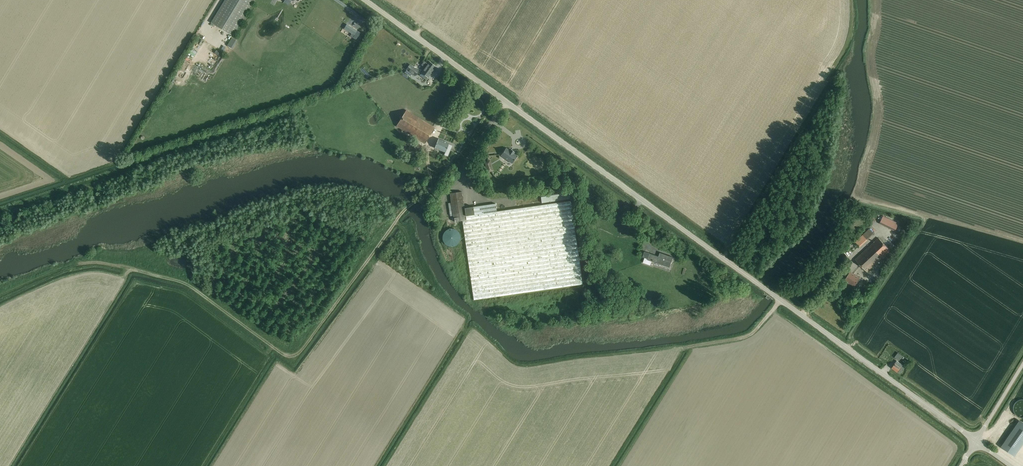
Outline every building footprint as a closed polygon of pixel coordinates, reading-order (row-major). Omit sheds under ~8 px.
[(254,0),(224,0),(211,23),(233,36),(254,0)] [(357,31),(347,24),(344,29),(352,33),(350,36),(353,38),(355,35),(357,31)] [(237,44),(241,35),(235,33),(231,42),(237,44)] [(434,69),(436,66),(430,61),(428,64),(424,61),(422,65),(425,67),(421,73),(422,73),(420,75),(426,80),(428,78),(433,71),(433,72),(435,69),(434,69)] [(407,69),(415,75),(419,71),(410,64),(407,69)] [(425,143),(435,128),(406,110),(396,126),(425,143)] [(375,135),(378,138),(383,130),(380,128),(375,135)] [(448,156),(452,145),(449,144),(449,143),(438,139),(435,148),(445,152),(444,155),(448,156)] [(510,151),(506,148),(501,155),(512,164),(517,156),(513,153),(514,152),(511,149),(510,151)] [(495,155),(489,157),(492,168),(498,166),(495,155)] [(496,203),(464,208),(462,192),(457,192),(450,193),(451,202),(449,203),(451,216),(453,215),(454,222),(462,220),(466,220),(466,216),(497,211),(496,203)] [(542,203),(571,198),(570,193),(541,197),(542,203)] [(466,220),(462,220),(474,300),(583,284),(571,201),(497,211),(466,216),(466,220)] [(887,219),(884,226),(895,231),(898,224),(887,219)] [(446,245),(449,246),(451,247),(454,246),(457,245),(459,243),(460,241),(461,238),(460,235),(459,232),(457,230),(454,229),(451,228),(448,229),(446,230),(444,233),(443,235),(442,238),(443,241),(444,243),(446,245)] [(865,241),(867,239),(873,233),(869,228),(863,235),(861,237),(865,241)] [(867,272),(870,268),(890,249),(878,237),(855,259),(867,272)] [(659,256),(650,253),(644,251),(642,257),(645,258),(643,262),(650,265),(652,260),(670,266),(671,262),(673,257),(660,252),(659,256)] [(860,283),(863,279),(850,271),(844,280),(854,287),(858,281),(860,283)] [(599,287),(598,283),(592,284),(592,289),(594,289),(597,303),(602,303),(599,287)] [(902,375),(906,369),(896,361),(891,367),(902,375)] [(1022,443),(1022,424),(1019,421),(1001,446),(1015,455),(1022,443)]
